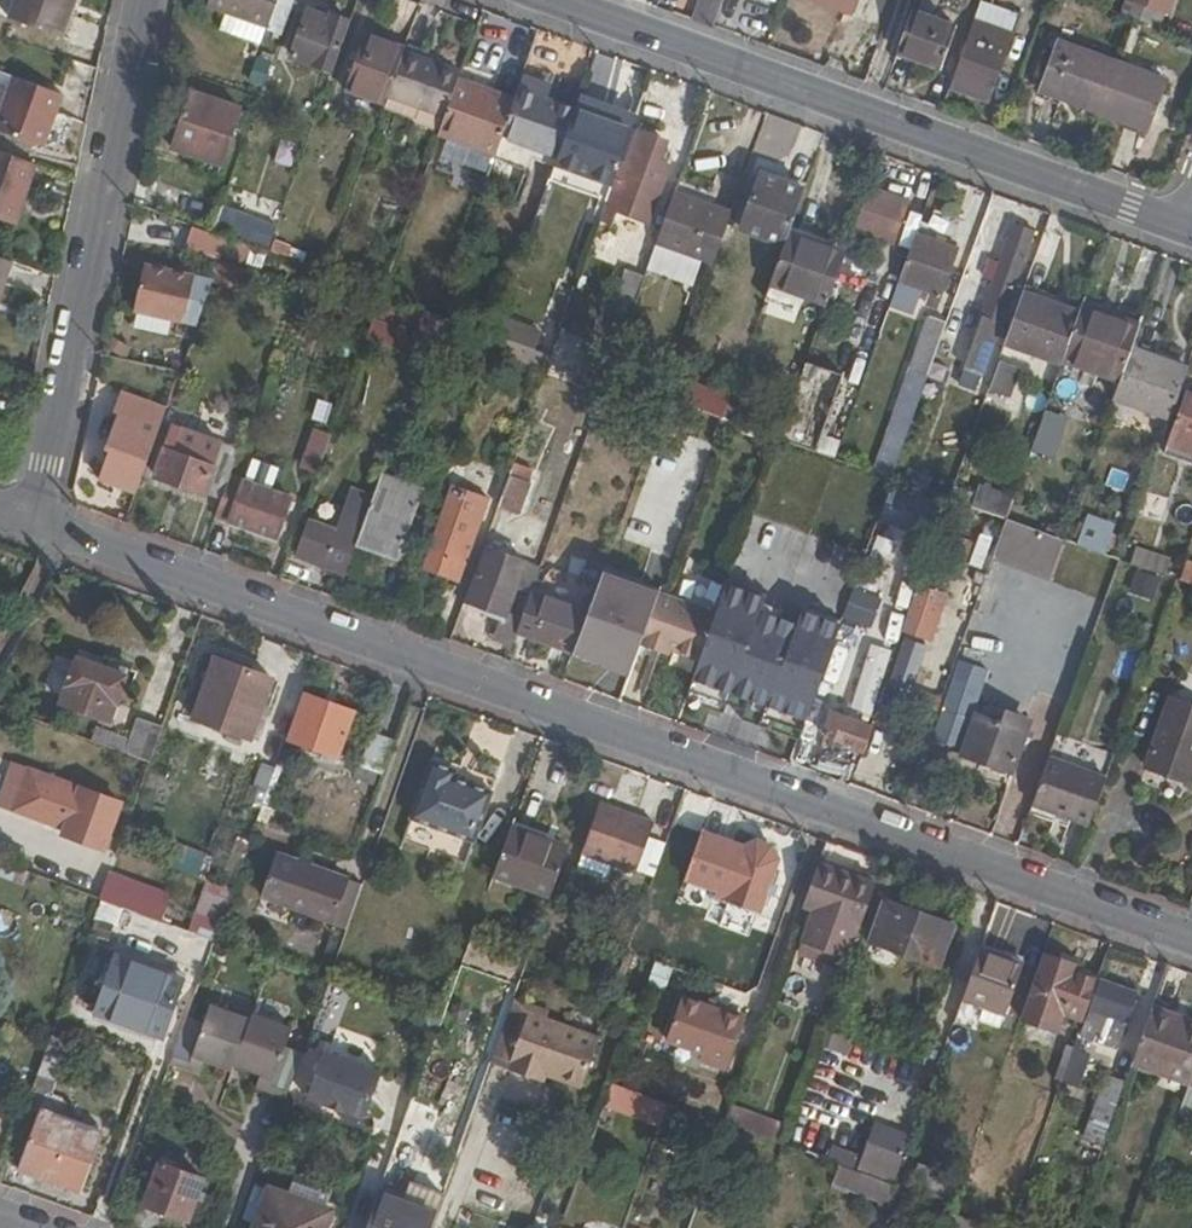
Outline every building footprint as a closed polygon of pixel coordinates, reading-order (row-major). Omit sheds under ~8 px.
[(17,20),(68,39),(82,0),(24,0),(17,20)] [(282,0),(212,0),(210,7),(228,13),(222,30),(262,43),(268,27),(271,28),(282,0)] [(285,33),(297,0),(282,0),(271,28),(285,33)] [(695,21),(716,28),(726,0),(703,0),(695,21)] [(854,13),(859,0),(817,0),(854,13)] [(1123,15),(1160,29),(1165,13),(1168,14),(1173,0),(1129,0),(1123,15)] [(330,23),(333,15),(315,9),(312,16),(330,23)] [(954,29),(914,14),(901,54),(941,69),(954,29)] [(335,71),(353,23),(333,15),(330,23),(312,16),(297,57),(335,71)] [(963,58),(953,84),(994,98),(1016,34),(976,20),(963,58)] [(388,104),(406,51),(408,47),(369,33),(349,89),(388,104)] [(1048,79),(1044,90),(1155,129),(1172,80),(1132,66),(1122,63),(1060,42),(1056,54),(1049,52),(1041,76),(1048,79)] [(460,82),(463,72),(406,51),(388,104),(386,108),(443,129),(460,82)] [(1122,63),(1132,66),(1134,60),(1124,57),(1122,63)] [(2,129),(22,77),(1,68),(0,70),(0,128),(2,129)] [(2,129),(44,145),(51,125),(58,128),(69,96),(22,77),(2,129)] [(554,88),(525,79),(520,93),(550,103),(554,88)] [(517,102),(460,82),(443,129),(441,134),(498,154),(503,140),(517,102)] [(206,144),(228,152),(243,109),(195,91),(181,135),(206,144)] [(550,103),(520,93),(517,102),(503,140),(560,159),(577,112),(550,103)] [(639,120),(582,100),(578,111),(635,131),(639,120)] [(635,131),(578,111),(577,112),(560,159),(560,161),(617,181),(635,131)] [(51,125),(44,145),(50,147),(58,128),(51,125)] [(665,143),(635,131),(617,181),(612,195),(608,206),(653,222),(670,166),(659,162),(665,143)] [(224,166),(228,152),(206,144),(203,159),(224,166)] [(40,163),(0,148),(0,215),(19,222),(40,163)] [(560,161),(555,175),(612,195),(617,181),(560,161)] [(807,188),(809,183),(768,168),(766,174),(807,188)] [(791,234),(807,188),(766,174),(746,228),(788,244),(791,234)] [(912,202),(871,188),(856,229),(897,244),(912,202)] [(734,213),(677,192),(659,242),(716,263),(734,213)] [(264,250),(270,252),(280,223),(224,204),(214,232),(229,237),(264,250)] [(214,232),(192,224),(186,244),(222,257),(225,250),(229,237),(214,232)] [(959,248),(918,233),(902,278),(932,288),(928,301),(939,305),(959,248)] [(847,253),(791,234),(788,244),(774,280),(792,287),(830,301),(847,253)] [(229,237),(225,250),(259,262),(264,250),(229,237)] [(16,259),(0,254),(0,301),(16,259)] [(1006,254),(922,489),(941,495),(949,474),(981,389),(989,391),(994,379),(985,375),(1027,261),(1006,254)] [(137,307),(200,321),(215,278),(146,263),(137,307)] [(616,306),(634,312),(648,275),(629,268),(616,306)] [(774,280),(771,290),(789,296),(792,287),(774,280)] [(1083,314),(1085,309),(1085,307),(1027,287),(1024,293),(1083,314)] [(1083,314),(1024,293),(1006,344),(1019,349),(1028,320),(1045,326),(1034,354),(1065,365),(1065,363),(1083,314)] [(1134,351),(1143,326),(1117,316),(1116,320),(1085,309),(1083,314),(1065,363),(1123,384),(1134,351)] [(497,335),(528,346),(536,323),(505,312),(497,335)] [(895,479),(951,318),(935,313),(878,473),(880,473),(895,479)] [(430,342),(438,319),(423,314),(415,336),(430,342)] [(456,320),(441,314),(428,350),(443,356),(456,320)] [(408,331),(375,319),(368,337),(402,349),(408,331)] [(1019,349),(1034,354),(1045,326),(1028,320),(1019,349)] [(497,335),(491,351),(548,372),(554,355),(528,346),(497,335)] [(561,336),(554,355),(573,362),(579,344),(561,336)] [(579,344),(573,362),(583,366),(611,376),(618,357),(579,344)] [(1160,360),(1134,351),(1123,384),(1117,400),(1171,420),(1189,370),(1160,360)] [(1189,370),(1191,363),(1162,352),(1160,360),(1189,370)] [(786,423),(782,433),(820,446),(841,388),(821,381),(828,361),(811,355),(786,423)] [(948,356),(937,386),(954,392),(965,363),(948,356)] [(611,376),(583,366),(577,382),(606,392),(611,376)] [(997,368),(994,379),(989,391),(1006,397),(1014,374),(997,368)] [(678,373),(669,397),(725,417),(730,404),(734,393),(678,373)] [(103,475),(140,489),(170,406),(123,389),(117,407),(121,411),(110,444),(114,446),(103,475)] [(1191,454),(1191,392),(1190,392),(1170,446),(1191,454)] [(725,417),(669,397),(662,416),(672,420),(719,436),(725,417)] [(725,417),(781,438),(782,433),(786,423),(730,404),(725,417)] [(1029,449),(1053,456),(1066,415),(1042,407),(1029,449)] [(662,416),(646,460),(657,464),(672,420),(662,416)] [(228,495),(235,474),(244,448),(228,442),(226,440),(177,423),(159,473),(209,491),(211,489),(228,495)] [(307,463),(321,468),(333,432),(319,427),(307,463)] [(506,492),(501,505),(523,513),(535,481),(512,473),(506,492)] [(887,501),(895,479),(880,473),(872,496),(887,501)] [(228,495),(221,513),(281,535),(295,495),(235,474),(228,495)] [(941,495),(951,499),(958,478),(949,474),(941,495)] [(369,515),(360,538),(405,554),(427,491),(383,475),(369,515)] [(449,511),(483,521),(492,495),(459,484),(449,511)] [(512,544),(539,554),(556,506),(529,496),(512,544)] [(301,552),(349,570),(360,538),(369,515),(348,508),(340,531),(313,521),(301,552)] [(462,579),(483,521),(449,511),(430,568),(462,579)] [(1048,578),(1063,537),(1005,516),(990,557),(1048,578)] [(1081,545),(1108,555),(1117,528),(1091,518),(1081,545)] [(530,557),(493,544),(475,598),(512,611),(530,557)] [(1124,589),(1155,599),(1169,556),(1138,546),(1124,589)] [(717,614),(714,623),(735,631),(754,581),(732,573),(717,614)] [(933,639),(943,589),(910,582),(900,632),(933,639)] [(533,594),(592,614),(595,605),(537,584),(533,594)] [(871,627),(882,597),(850,585),(839,616),(871,627)] [(520,631),(578,652),(592,614),(533,594),(520,631)] [(662,594),(644,645),(663,653),(665,648),(673,650),(700,660),(714,623),(717,614),(662,594)] [(500,612),(489,640),(506,646),(516,618),(500,612)] [(806,668),(825,675),(837,640),(818,631),(806,668)] [(902,636),(887,680),(910,689),(926,644),(902,636)] [(849,709),(871,715),(889,647),(867,641),(849,709)] [(110,664),(112,656),(85,646),(82,654),(110,664)] [(665,648),(663,653),(670,656),(673,650),(665,648)] [(68,692),(81,657),(61,649),(48,685),(68,692)] [(133,664),(112,656),(110,664),(82,654),(81,657),(68,692),(64,701),(113,719),(133,664)] [(798,678),(730,654),(715,694),(783,718),(798,678)] [(954,751),(983,666),(955,656),(926,742),(954,751)] [(278,682),(221,661),(199,717),(257,739),(278,682)] [(358,712),(311,694),(295,740),(343,757),(358,712)] [(1191,733),(1191,703),(1180,698),(1170,725),(1191,733)] [(1017,773),(1031,732),(1025,730),(1028,721),(1009,713),(1005,724),(983,715),(968,755),(1017,773)] [(868,749),(877,727),(839,714),(832,735),(868,749)] [(105,728),(99,740),(154,761),(167,726),(143,717),(135,739),(105,728)] [(1170,725),(1169,725),(1153,768),(1191,783),(1191,733),(1170,725)] [(367,763),(388,771),(399,740),(378,732),(367,763)] [(1052,755),(1035,803),(1092,824),(1109,775),(1052,755)] [(489,811),(497,785),(432,762),(404,840),(469,864),(478,842),(469,838),(481,807),(489,811)] [(83,785),(32,767),(28,775),(15,770),(5,799),(17,805),(16,809),(68,829),(73,819),(111,835),(122,805),(83,789),(83,785)] [(919,768),(910,792),(923,796),(932,772),(919,768)] [(655,836),(660,823),(606,804),(588,855),(642,874),(643,870),(655,836)] [(577,841),(520,819),(517,826),(575,848),(577,841)] [(558,894),(575,848),(517,826),(501,873),(558,894)] [(707,834),(692,878),(725,890),(735,894),(733,902),(765,914),(786,853),(761,843),(751,849),(707,834)] [(660,876),(672,842),(655,836),(643,870),(660,876)] [(176,842),(168,862),(196,873),(204,852),(176,842)] [(339,922),(354,880),(282,853),(267,895),(339,922)] [(857,960),(883,884),(827,864),(812,906),(824,911),(811,944),(857,960)] [(136,887),(116,879),(110,895),(131,902),(136,887)] [(353,927),(367,885),(354,880),(339,922),(353,927)] [(221,935),(238,885),(226,881),(210,930),(221,935)] [(722,899),(733,902),(735,894),(725,890),(722,899)] [(97,900),(93,916),(116,922),(120,905),(97,900)] [(890,900),(875,940),(950,968),(965,928),(890,900)] [(235,944),(219,939),(218,941),(214,954),(229,960),(235,944)] [(853,970),(857,960),(811,944),(808,953),(853,970)] [(123,953),(189,977),(192,970),(125,945),(123,953)] [(1007,957),(985,949),(967,1002),(988,1009),(984,1020),(1004,1027),(1008,1017),(1010,1017),(1029,965),(1007,957)] [(1009,951),(1007,957),(1029,965),(1030,959),(1009,951)] [(1084,967),(1091,969),(1093,961),(1067,952),(1065,960),(1084,967)] [(103,1006),(169,1031),(189,977),(123,953),(103,1006)] [(1090,1019),(1103,981),(1081,974),(1084,967),(1065,960),(1048,954),(1026,1016),(1061,1028),(1067,1011),(1090,1019)] [(676,966),(662,960),(654,983),(668,988),(676,966)] [(1103,981),(1105,974),(1091,969),(1084,967),(1081,974),(1103,981)] [(1144,993),(1110,982),(1091,1038),(1125,1049),(1144,993)] [(751,1019),(688,996),(674,1039),(710,1052),(708,1060),(734,1069),(751,1019)] [(166,1038),(169,1031),(103,1006),(100,1014),(166,1038)] [(191,1019),(175,1063),(204,1074),(210,1062),(227,1068),(229,1061),(239,1065),(254,1020),(215,1006),(208,1025),(191,1019)] [(535,1016),(517,1009),(496,1066),(515,1073),(535,1016)] [(1158,1009),(1140,1060),(1191,1078),(1191,1022),(1158,1009)] [(261,1089),(291,1099),(308,1053),(290,1047),(296,1027),(257,1013),(254,1020),(239,1065),(265,1074),(261,1089)] [(587,1092),(605,1041),(535,1016),(515,1073),(550,1086),(553,1079),(587,1092)] [(815,1083),(834,1089),(851,1035),(831,1029),(815,1083)] [(72,1039),(57,1033),(36,1091),(52,1097),(72,1039)] [(898,1072),(903,1054),(868,1045),(864,1062),(898,1072)] [(1051,1074),(1068,1081),(1077,1056),(1059,1050),(1051,1074)] [(347,1111),(370,1119),(387,1073),(328,1052),(312,1098),(335,1106),(336,1103),(348,1107),(347,1111)] [(237,1071),(239,1065),(229,1061),(227,1068),(237,1071)] [(868,1106),(884,1082),(855,1063),(839,1087),(868,1106)] [(1098,1123),(1116,1130),(1133,1082),(1114,1075),(1098,1123)] [(800,1113),(826,1124),(836,1098),(810,1087),(800,1113)] [(669,1125),(677,1102),(645,1090),(636,1114),(669,1125)] [(741,1105),(734,1123),(764,1134),(771,1116),(741,1105)] [(42,1115),(103,1136),(105,1130),(45,1108),(42,1115)] [(86,1185),(103,1136),(42,1115),(24,1163),(86,1185)] [(771,1116),(764,1134),(790,1144),(796,1125),(771,1116)] [(208,1175),(168,1161),(152,1201),(193,1217),(208,1175)] [(902,1186),(846,1165),(840,1182),(896,1202),(902,1186)] [(963,1179),(925,1166),(917,1187),(955,1200),(963,1179)] [(294,1191),(293,1195),(276,1188),(269,1209),(265,1208),(258,1227),(260,1227),(327,1227),(334,1209),(319,1204),(321,1200),(294,1191)] [(435,1214),(378,1194),(366,1227),(430,1227),(435,1214)] [(731,1227),(746,1227),(752,1213),(738,1208),(731,1227)] [(964,1215),(960,1227),(997,1227),(964,1215)]
